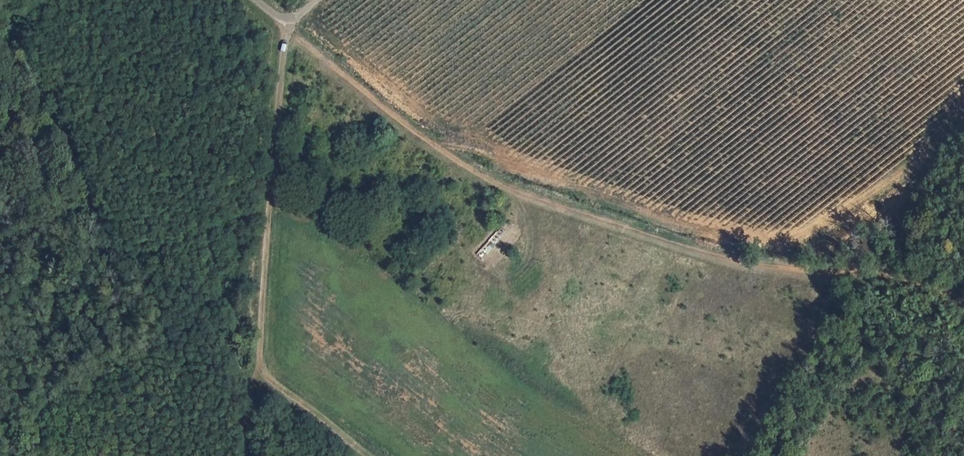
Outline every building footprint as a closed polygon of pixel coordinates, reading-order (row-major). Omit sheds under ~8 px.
[(221,348),(215,351),(219,357),(224,354),(221,348)]
